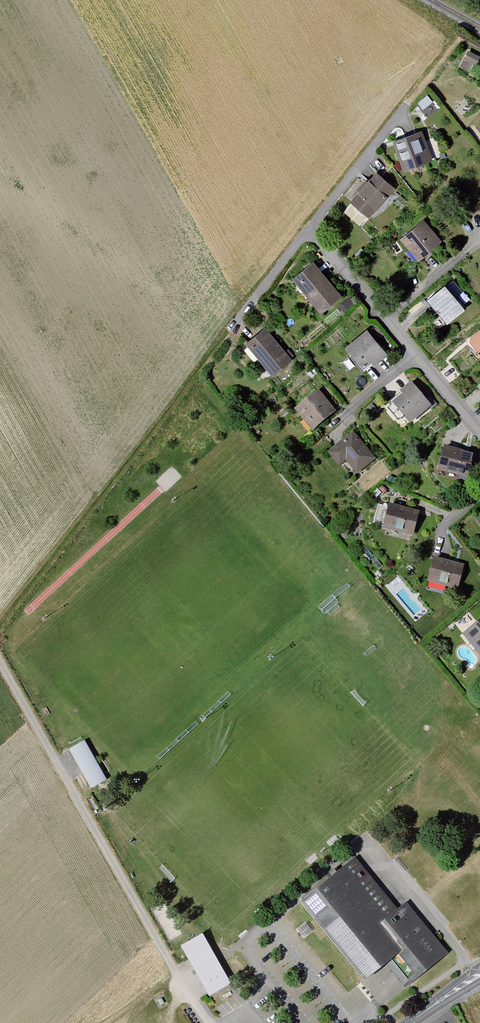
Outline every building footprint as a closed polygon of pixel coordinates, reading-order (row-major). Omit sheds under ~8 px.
[(479,59),(467,52),(457,69),(467,74),(472,66),(475,68),(479,59)] [(393,143),(404,175),(427,167),(421,149),(426,148),(421,133),(393,143)] [(348,206),(367,222),(393,192),(374,176),(348,206)] [(423,222),(398,242),(416,264),(441,243),(423,222)] [(290,283),(320,318),(340,299),(312,265),(290,283)] [(463,300),(468,296),(453,280),(449,284),(463,300)] [(454,299),(445,288),(425,303),(445,327),(463,314),(452,300),(454,299)] [(263,330),(243,346),(270,379),(290,363),(263,330)] [(343,351),(364,376),(385,358),(366,332),(343,351)] [(468,345),(479,360),(479,334),(468,345)] [(400,397),(389,407),(409,430),(434,408),(411,382),(398,394),(400,397)] [(317,394),(292,413),(312,434),(334,415),(317,394)] [(352,434),(325,456),(337,469),(344,463),(357,476),(374,462),(352,434)] [(442,449),(436,473),(467,481),(472,456),(442,449)] [(388,507),(382,531),(412,539),(418,514),(388,507)] [(463,567),(432,559),(426,583),(457,591),(463,567)] [(453,622),(462,632),(476,620),(467,610),(453,622)] [(472,645),(479,654),(479,637),(472,645)] [(88,740),(70,747),(89,789),(106,781),(88,740)] [(354,857),(300,900),(363,980),(382,965),(393,976),(404,989),(445,953),(403,901),(395,908),(354,857)] [(179,946),(207,995),(230,981),(201,933),(179,946)]
